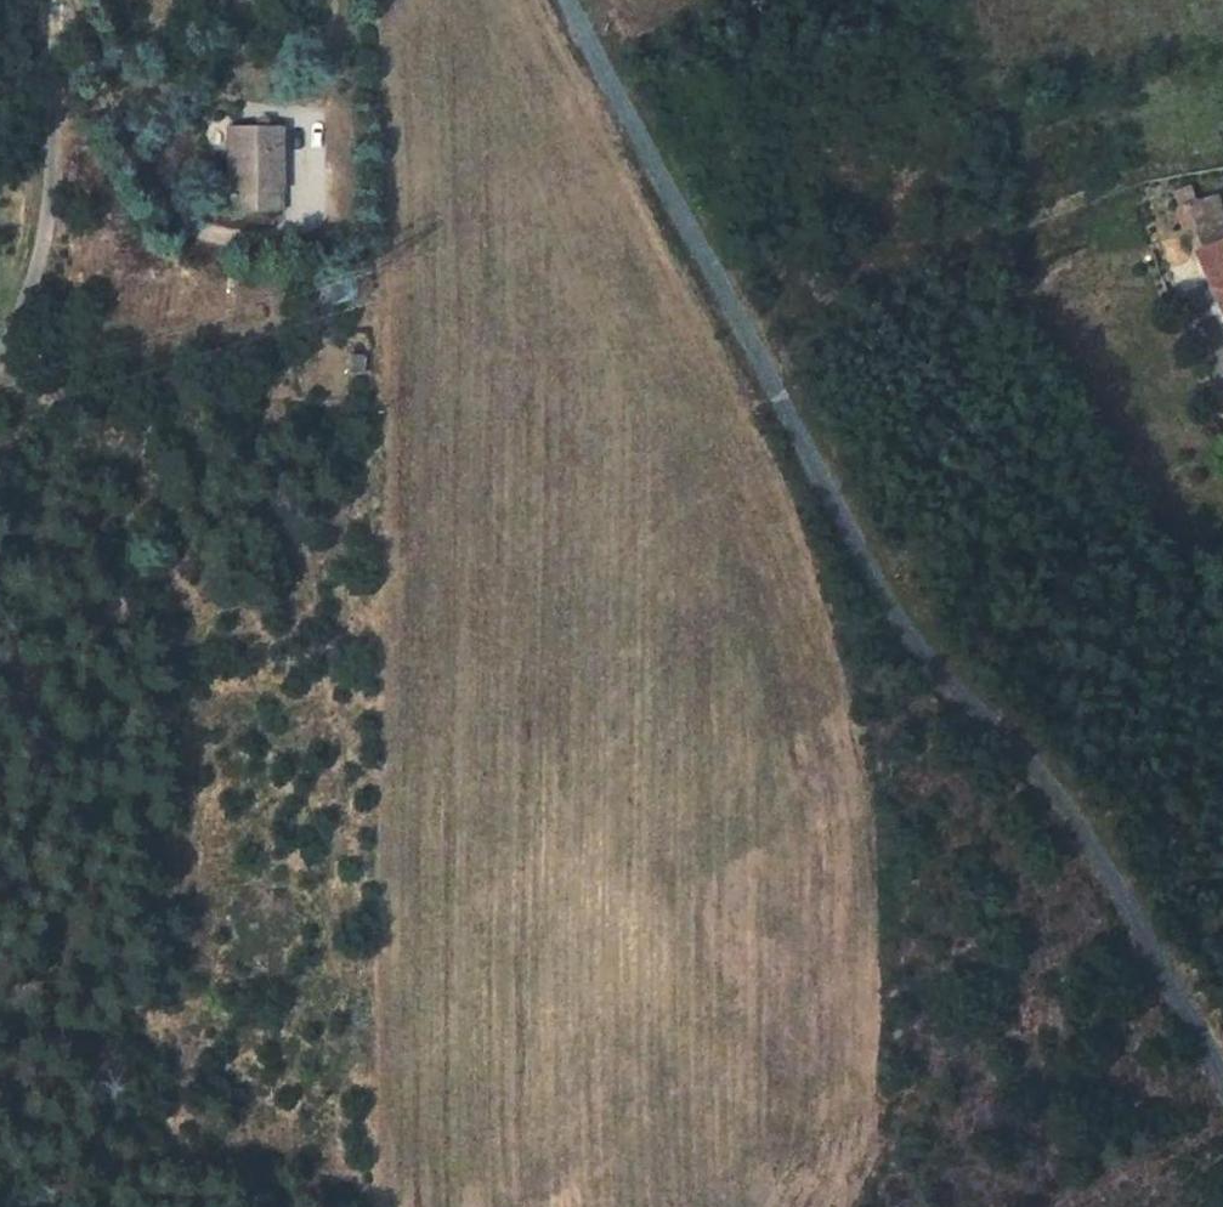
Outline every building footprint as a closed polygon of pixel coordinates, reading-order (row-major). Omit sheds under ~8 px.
[(229,127),(229,215),(287,215),(287,127),(229,127)] [(1188,225),(1192,223),(1203,244),(1196,248),(1222,300),(1222,202),(1213,185),(1200,190),(1195,178),(1177,185),(1179,199),(1174,200),(1188,225)]
